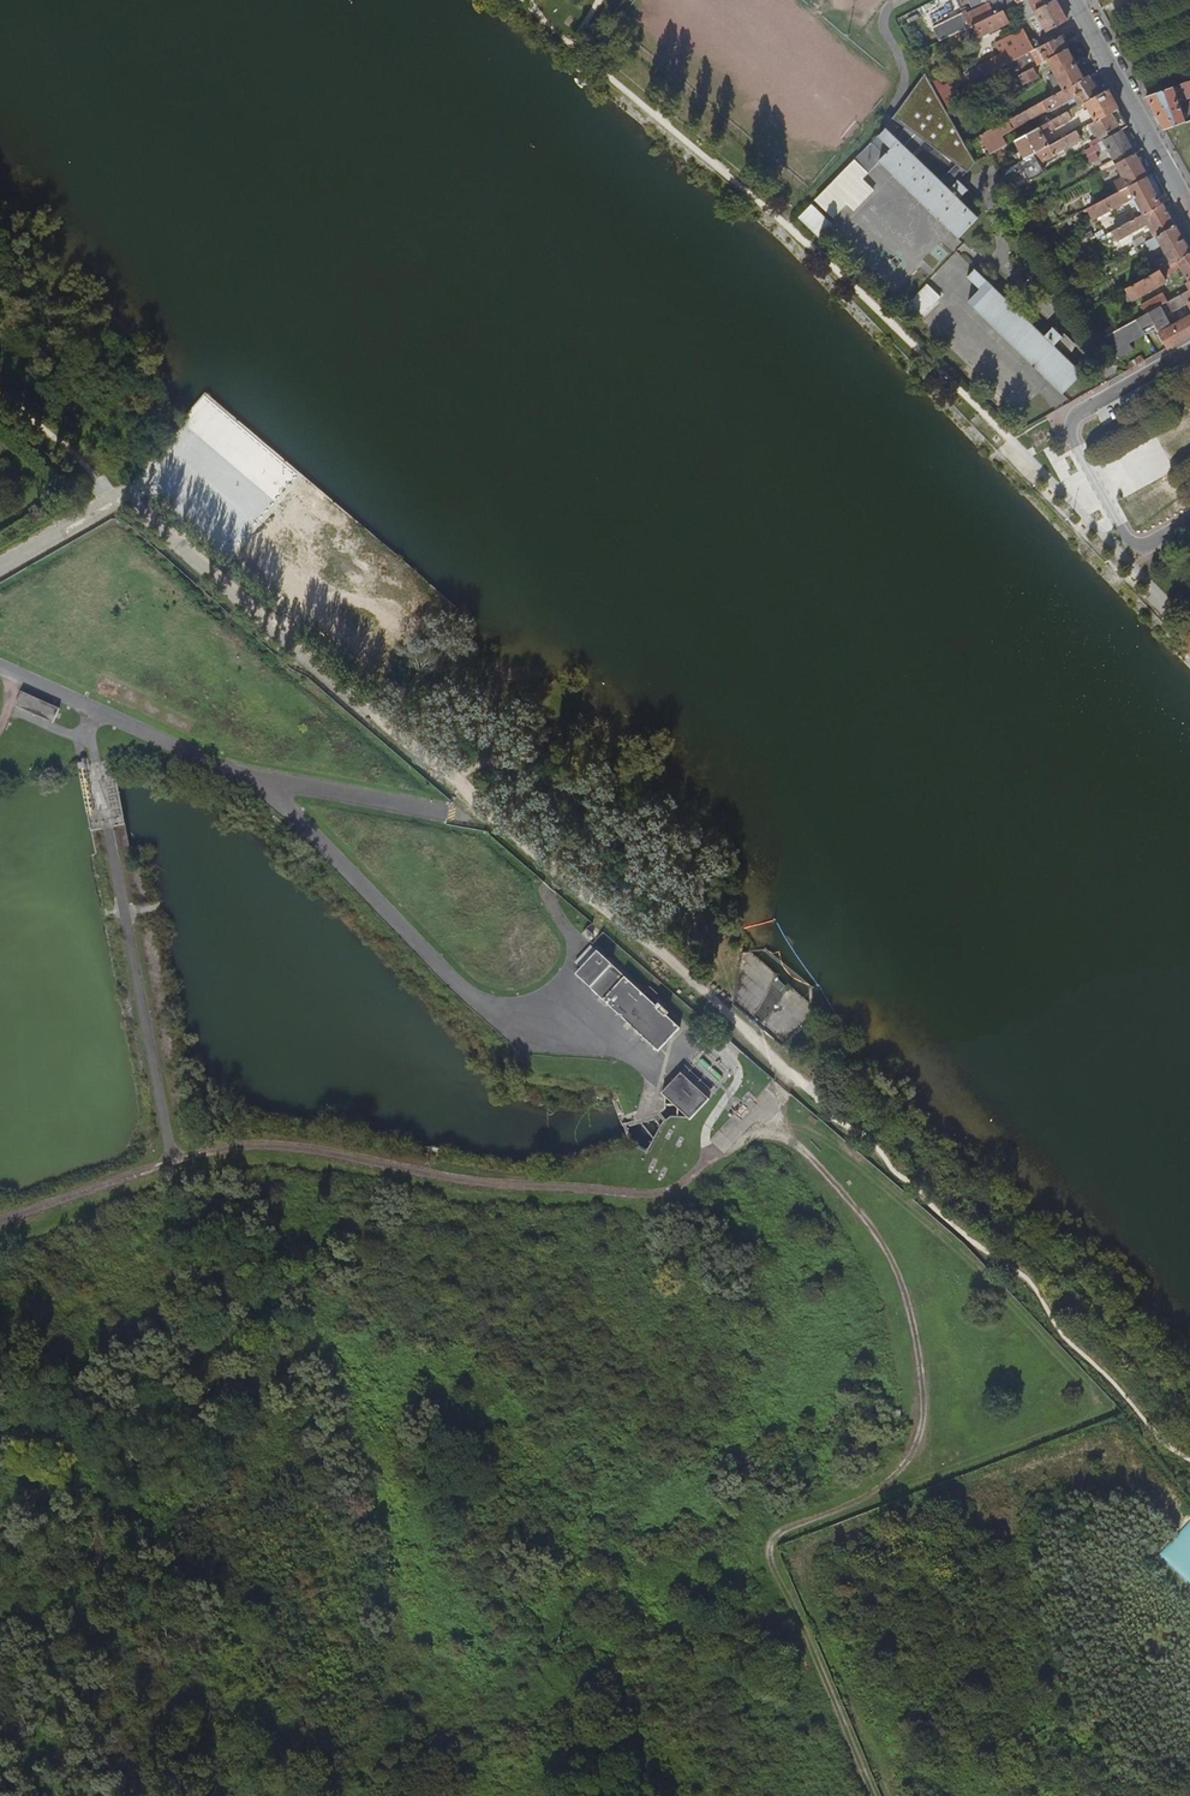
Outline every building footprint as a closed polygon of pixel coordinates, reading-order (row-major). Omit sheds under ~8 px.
[(972,7),(986,1),(988,5),(967,15),(972,27),(1004,11),(1006,10),(1025,0),(969,0),(972,7)] [(1044,0),(1029,0),(1046,32),(1067,21),(1056,0),(1047,5),(1044,0)] [(972,27),(963,31),(965,37),(975,32),(978,38),(1009,23),(1004,11),(972,27)] [(972,27),(967,15),(966,12),(933,29),(939,43),(963,31),(972,27)] [(979,66),(983,76),(1033,50),(1028,42),(1022,30),(1018,32),(1001,41),(1006,52),(979,66)] [(1068,49),(1061,36),(1037,48),(1045,62),(1048,60),(1068,49)] [(1084,78),(1068,49),(1048,60),(1055,73),(1049,76),(1055,87),(1061,83),(1064,90),(1084,78)] [(1032,68),(1019,76),(1023,85),(1037,77),(1032,68)] [(974,163),(925,75),(893,120),(905,129),(926,144),(956,165),(966,173),(974,163)] [(980,137),(990,155),(1006,146),(1000,136),(1074,96),(1079,105),(1100,94),(1087,77),(1084,78),(1064,90),(980,137)] [(1187,92),(1184,83),(1146,97),(1164,131),(1186,123),(1180,103),(1178,95),(1187,92)] [(1119,110),(1107,90),(1100,94),(1079,105),(1051,121),(1054,128),(1071,120),(1069,117),(1087,107),(1095,122),(1119,110)] [(1128,127),(1119,110),(1095,122),(1090,125),(1100,142),(1102,141),(1121,131),(1128,127)] [(1048,148),(1038,128),(1014,142),(1024,160),(1048,148)] [(870,144),(813,201),(831,219),(845,205),(852,212),(871,193),(860,180),(879,162),(958,239),(978,219),(959,201),(968,192),(957,181),(948,190),(940,182),(914,156),(897,140),(886,129),(874,141),(887,155),(884,158),(870,144)] [(926,144),(905,129),(897,140),(914,156),(926,144)] [(1131,149),(1121,131),(1102,141),(1112,160),(1131,149)] [(1081,141),(1077,132),(1048,148),(1024,160),(1028,169),(1081,141)] [(1146,178),(1133,155),(1115,165),(1123,179),(1114,184),(1115,188),(1102,194),(1104,199),(1146,178)] [(966,173),(956,165),(940,182),(948,190),(957,181),(966,173)] [(1161,205),(1146,178),(1104,199),(1088,208),(1093,217),(1133,196),(1143,215),(1161,205)] [(812,204),(799,217),(821,239),(834,225),(812,204)] [(1143,215),(1112,232),(1117,241),(1147,224),(1149,223),(1156,236),(1174,225),(1162,204),(1161,205),(1143,215)] [(1154,237),(1156,236),(1149,223),(1147,224),(1154,237)] [(1155,260),(1160,269),(1189,253),(1174,225),(1156,236),(1154,237),(1149,240),(1144,243),(1149,252),(1162,245),(1166,254),(1155,260)] [(1129,243),(1133,250),(1144,243),(1149,240),(1148,236),(1142,240),(1140,237),(1129,243)] [(1189,290),(1189,252),(1189,253),(1160,269),(1117,293),(1123,303),(1132,298),(1132,300),(1166,282),(1163,278),(1174,272),(1179,264),(1189,280),(1185,283),(1188,291),(1189,290)] [(967,303),(1062,394),(1082,375),(1054,347),(1063,338),(1052,328),(1043,337),(973,270),(966,277),(979,291),(967,303)] [(921,317),(942,296),(928,283),(907,304),(921,317)] [(1141,306),(1146,314),(1159,307),(1166,303),(1162,294),(1141,306)] [(1168,348),(1189,335),(1189,316),(1171,327),(1159,307),(1146,314),(1096,341),(1116,357),(1132,349),(1129,343),(1157,328),(1168,348)] [(159,510),(161,508),(148,497),(147,499),(159,510)] [(16,706),(54,723),(56,718),(58,713),(60,709),(55,707),(51,705),(22,692),(16,706)] [(583,935),(590,940),(594,935),(587,929),(583,935)] [(659,1053),(681,1029),(667,1016),(670,1013),(660,1003),(657,1006),(653,1003),(656,1000),(648,992),(645,995),(598,952),(576,975),(659,1053)] [(710,1100),(682,1073),(662,1094),(666,1098),(686,1117),(688,1119),(691,1121),(710,1100)]
